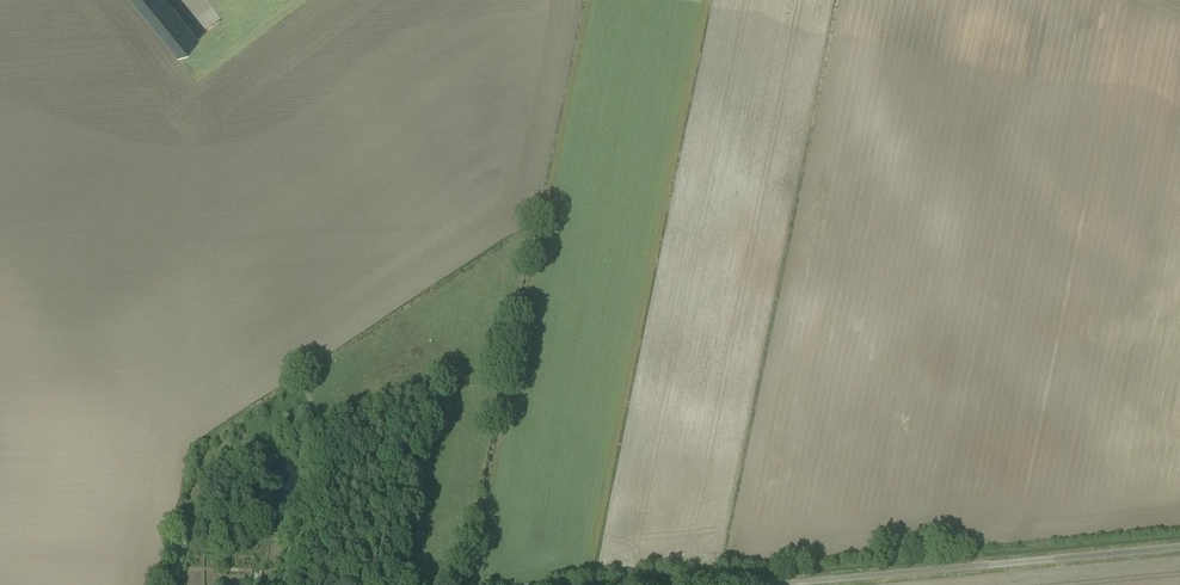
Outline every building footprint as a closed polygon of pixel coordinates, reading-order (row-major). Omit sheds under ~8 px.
[(168,0),(134,0),(179,56),(186,64),(206,48),(168,0)] [(214,10),(229,0),(207,0),(214,10)] [(967,531),(946,533),(948,547),(969,545),(967,531)]
